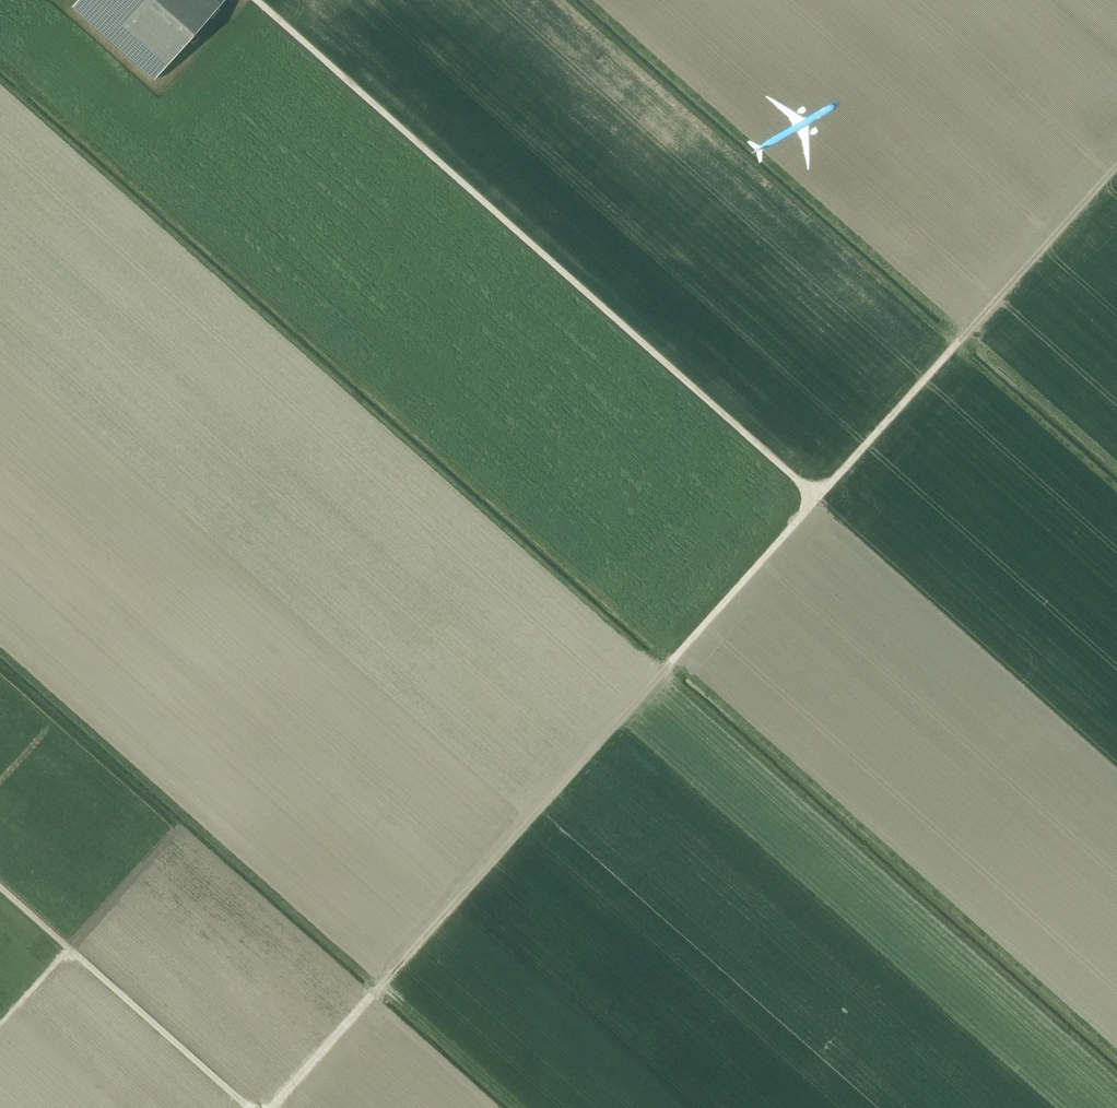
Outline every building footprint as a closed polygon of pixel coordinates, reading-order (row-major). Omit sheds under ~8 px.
[(72,6),(155,79),(225,0),(78,0),(72,6)]
